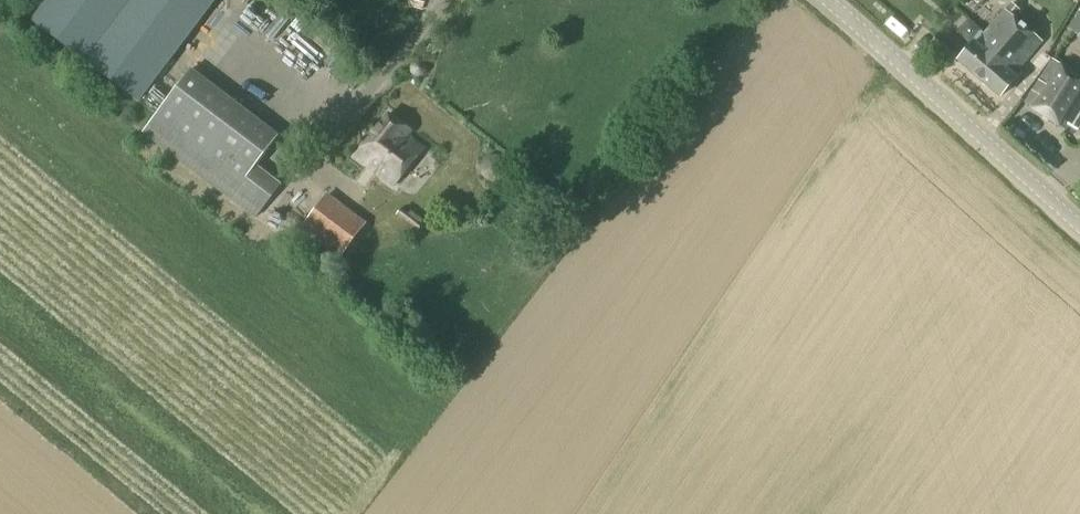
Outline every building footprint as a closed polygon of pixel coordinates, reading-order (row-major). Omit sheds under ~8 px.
[(32,21),(139,102),(216,0),(48,0),(32,21)] [(979,79),(1000,97),(1016,78),(1014,76),(1042,42),(1023,27),(1004,11),(977,44),(974,42),(958,62),(979,79)] [(1078,37),(1077,38),(1079,40),(1079,13),(1068,29),(1078,37)] [(286,14),(270,35),(290,50),(305,29),(286,14)] [(409,68),(409,70),(409,72),(410,73),(411,75),(412,76),(413,77),(415,78),(416,79),(418,79),(420,79),(421,78),(423,77),(424,76),(425,75),(426,73),(427,72),(427,70),(427,68),(426,67),(426,65),(425,64),(423,63),(422,62),(420,61),(419,61),(417,61),(416,61),(414,62),(413,63),(411,64),(410,65),(410,67),(409,68)] [(1050,62),(1024,105),(1065,131),(1079,107),(1079,80),(1050,62)] [(188,72),(142,133),(255,219),(282,184),(257,165),(276,140),(188,72)] [(356,157),(394,186),(422,149),(406,136),(410,131),(388,114),(356,157)] [(327,193),(302,226),(291,241),(331,271),(343,256),(367,224),(327,193)]
